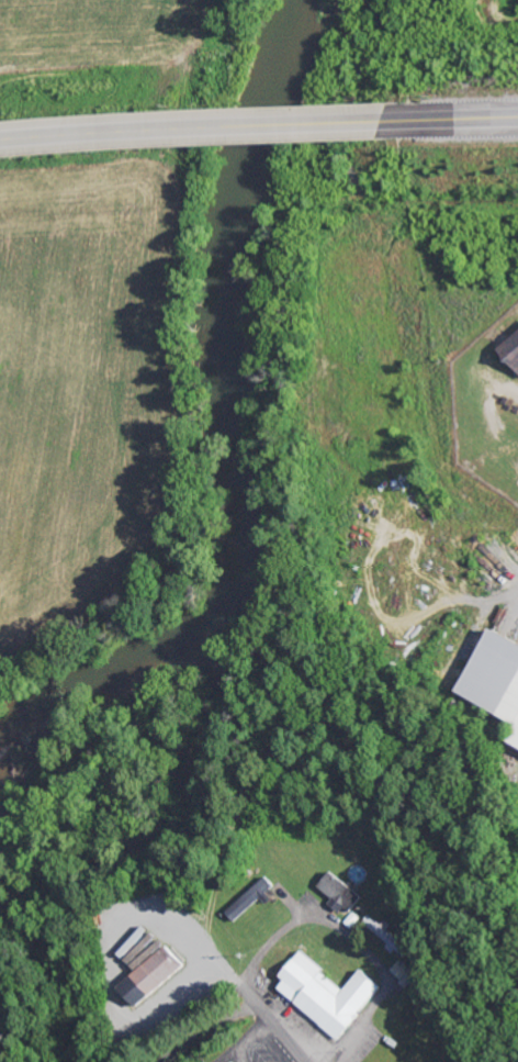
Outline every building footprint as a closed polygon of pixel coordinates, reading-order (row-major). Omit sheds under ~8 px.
[(507,350),(517,362),(517,340),(507,350)] [(496,629),(465,692),(517,718),(517,640),(496,629)] [(335,902),(353,915),(368,896),(335,871),(323,887),(338,898),(335,902)] [(231,911),(240,921),(280,886),(271,875),(231,911)] [(417,948),(387,923),(386,925),(373,914),(365,924),(408,959),(417,948)] [(146,1009),(184,967),(179,962),(184,956),(152,927),(127,955),(143,969),(124,990),(146,1009)] [(281,990),(344,1041),(388,987),(367,969),(352,989),(307,953),(286,978),(289,980),(281,990)] [(421,975),(405,959),(394,971),(410,986),(421,975)]
